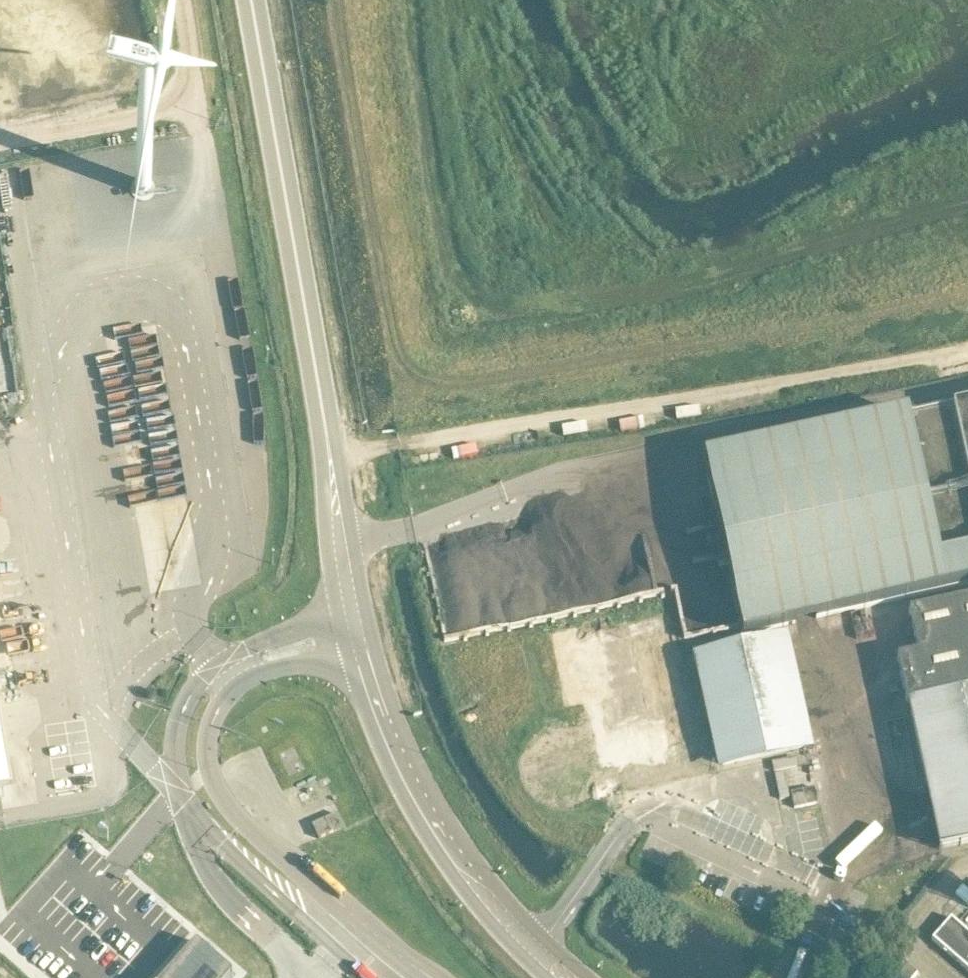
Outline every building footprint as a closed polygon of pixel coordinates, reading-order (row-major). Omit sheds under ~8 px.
[(742,634),(913,597),(967,585),(967,404),(908,417),(907,415),(704,460),(742,634)] [(182,480),(157,484),(159,501),(184,497),(182,480)] [(967,844),(967,599),(909,612),(919,654),(897,659),(907,703),(909,703),(941,850),(967,844)] [(593,701),(593,699),(614,695),(598,623),(556,631),(571,706),(593,701)] [(673,629),(635,636),(649,710),(662,707),(665,720),(605,731),(614,776),(675,765),(671,743),(693,738),(673,629)] [(798,755),(816,751),(794,634),(697,652),(720,773),(774,762),(775,770),(800,765),(798,755)] [(545,738),(542,787),(594,789),(596,740),(545,738)] [(815,788),(791,793),(795,809),(818,803),(815,788)] [(337,814),(313,825),(319,839),(344,827),(337,814)] [(957,894),(967,904),(967,888),(964,885),(957,894)] [(97,944),(77,928),(61,948),(79,962),(71,972),(79,977),(134,977),(175,929),(136,897),(97,944)] [(932,940),(967,971),(967,933),(951,918),(932,940)] [(232,975),(217,961),(214,959),(196,943),(196,942),(165,977),(229,977),(232,975)] [(873,968),(884,977),(914,977),(918,974),(889,949),(873,968)]
